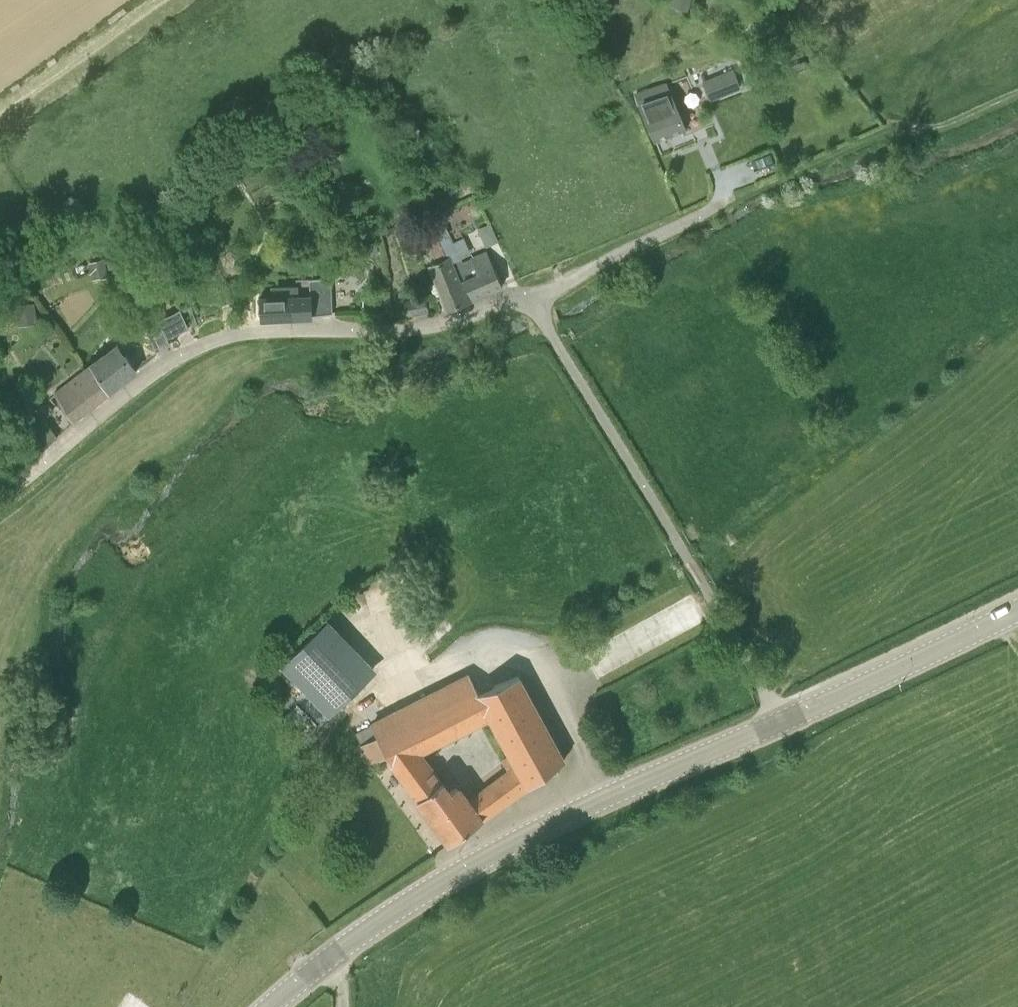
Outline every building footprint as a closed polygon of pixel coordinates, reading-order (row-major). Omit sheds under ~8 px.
[(703,82),(711,101),(741,89),(733,70),(703,82)] [(685,127),(672,93),(667,81),(637,92),(642,104),(656,138),(685,127)] [(236,153),(240,160),(249,154),(244,148),(236,153)] [(432,214),(436,224),(448,219),(444,209),(432,214)] [(445,223),(435,227),(440,238),(450,234),(445,223)] [(449,243),(454,253),(457,259),(471,252),(464,236),(449,243)] [(375,240),(364,243),(366,255),(378,252),(375,240)] [(503,286),(496,268),(488,249),(471,256),(478,271),(463,277),(464,280),(465,279),(473,299),(503,286)] [(448,308),(473,299),(465,279),(464,280),(462,281),(453,260),(457,259),(454,253),(429,264),(448,308)] [(103,259),(88,263),(92,278),(107,274),(103,259)] [(272,296),(260,297),(261,317),(332,313),(331,277),(310,278),(310,279),(296,279),(297,286),(272,287),(272,296)] [(405,298),(407,313),(427,311),(424,295),(405,298)] [(17,321),(37,318),(35,302),(15,305),(17,321)] [(166,338),(172,335),(187,328),(179,311),(158,321),(166,338)] [(155,315),(136,323),(126,328),(130,336),(139,332),(139,330),(146,327),(156,348),(168,341),(166,338),(158,321),(155,315)] [(137,370),(125,355),(116,344),(90,365),(109,391),(137,370)] [(73,419),(109,391),(90,365),(53,393),(73,419)] [(43,396),(26,432),(43,449),(58,437),(41,418),(53,409),(43,396)] [(655,613),(666,639),(706,622),(695,596),(655,613)] [(290,686),(323,721),(334,710),(310,684),(352,644),(344,636),(290,686)] [(491,719),(480,697),(477,692),(468,672),(371,721),(391,764),(420,753),(491,719)] [(527,787),(565,759),(519,675),(480,697),(491,719),(515,764),(527,787)] [(469,798),(459,785),(452,790),(444,780),(443,781),(420,753),(391,764),(418,799),(450,842),(483,818),(469,798)] [(527,787),(515,764),(492,781),(507,801),(527,787)]
